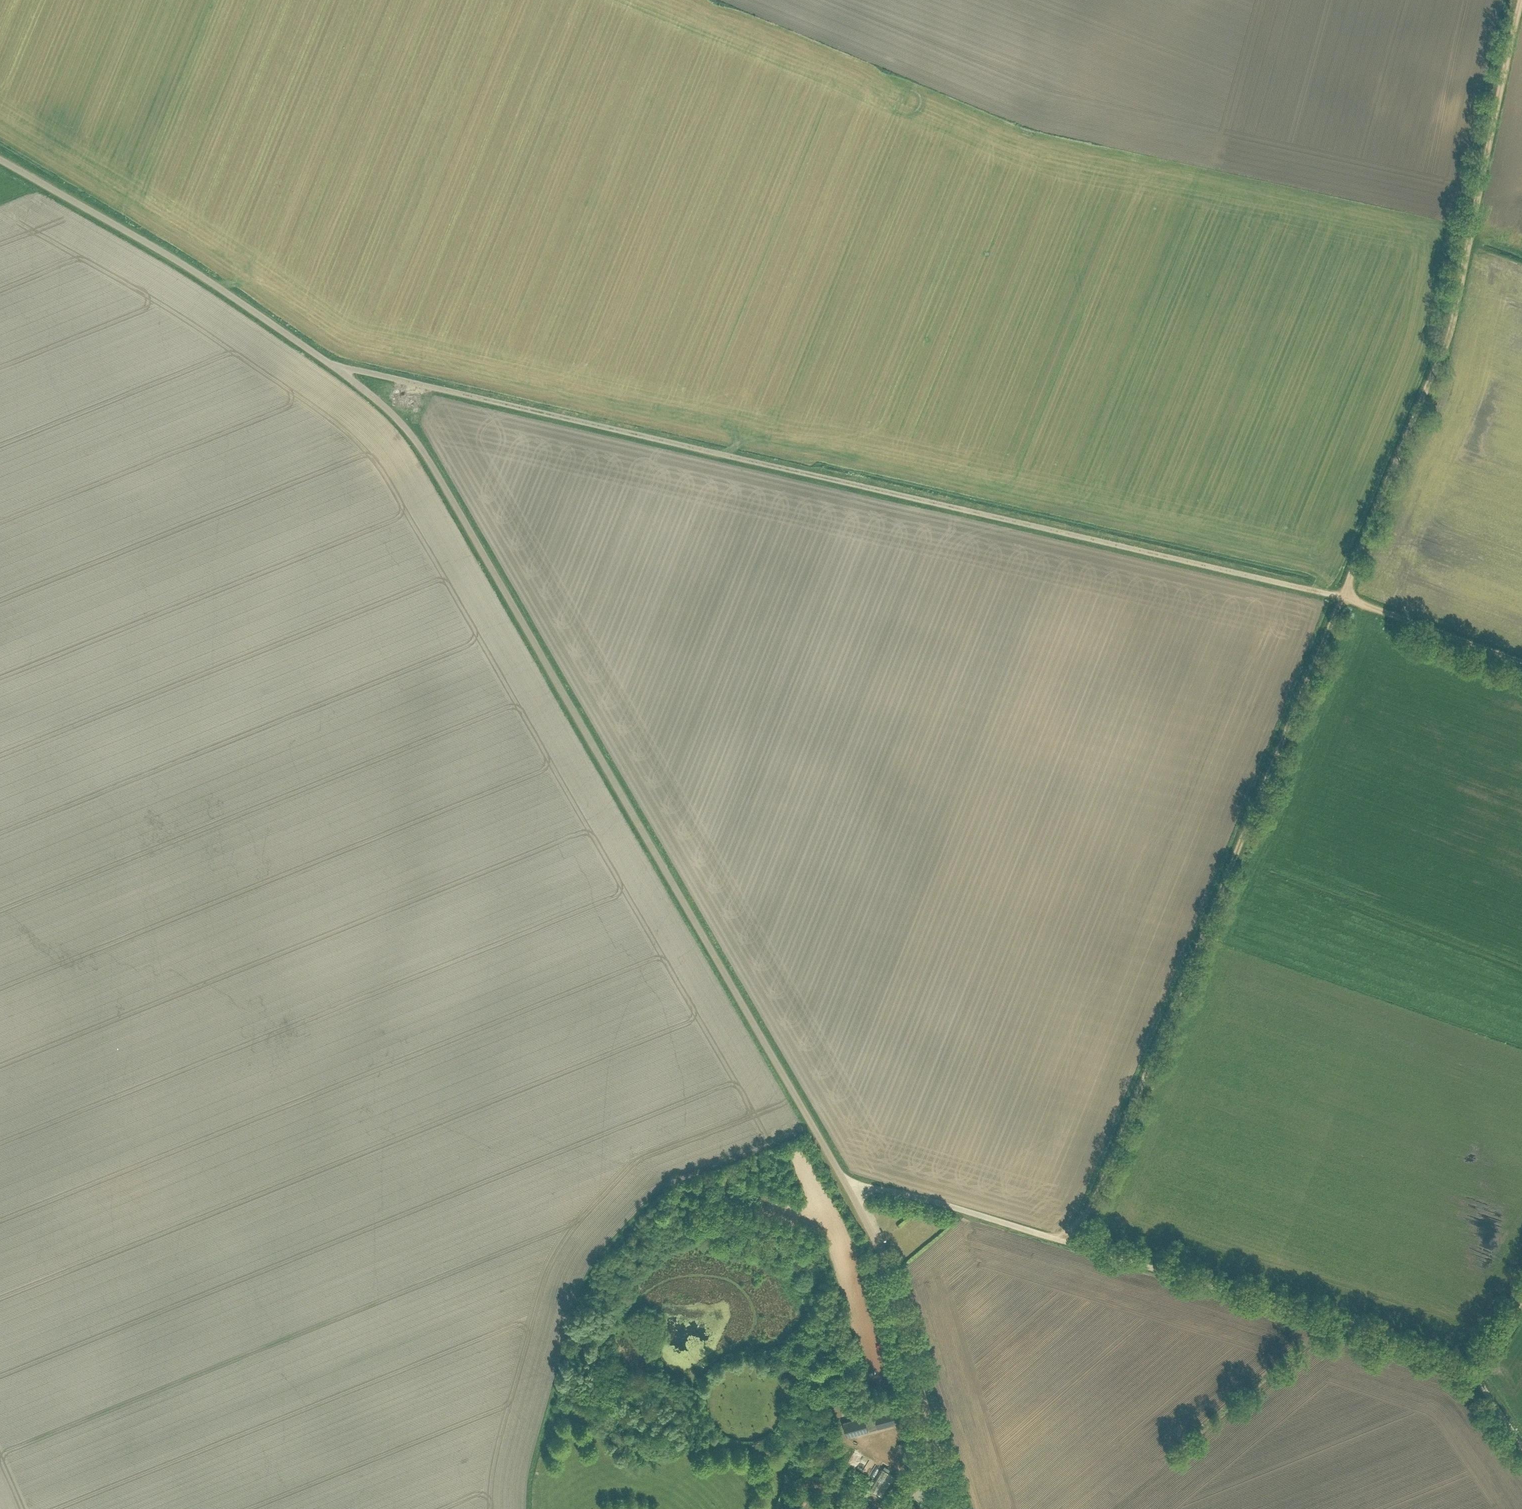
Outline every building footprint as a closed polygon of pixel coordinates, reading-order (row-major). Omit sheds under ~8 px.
[(1521,97),(1521,82),(1515,80),(1512,95),(1521,97)] [(1521,118),(1521,116),(1521,103),(1509,103),(1508,117),(1521,118)] [(900,1422),(896,1407),(843,1421),(847,1436),(900,1422)] [(867,1467),(871,1460),(865,1457),(861,1464),(867,1467)] [(893,1475),(883,1468),(871,1488),(881,1495),(893,1475)]
